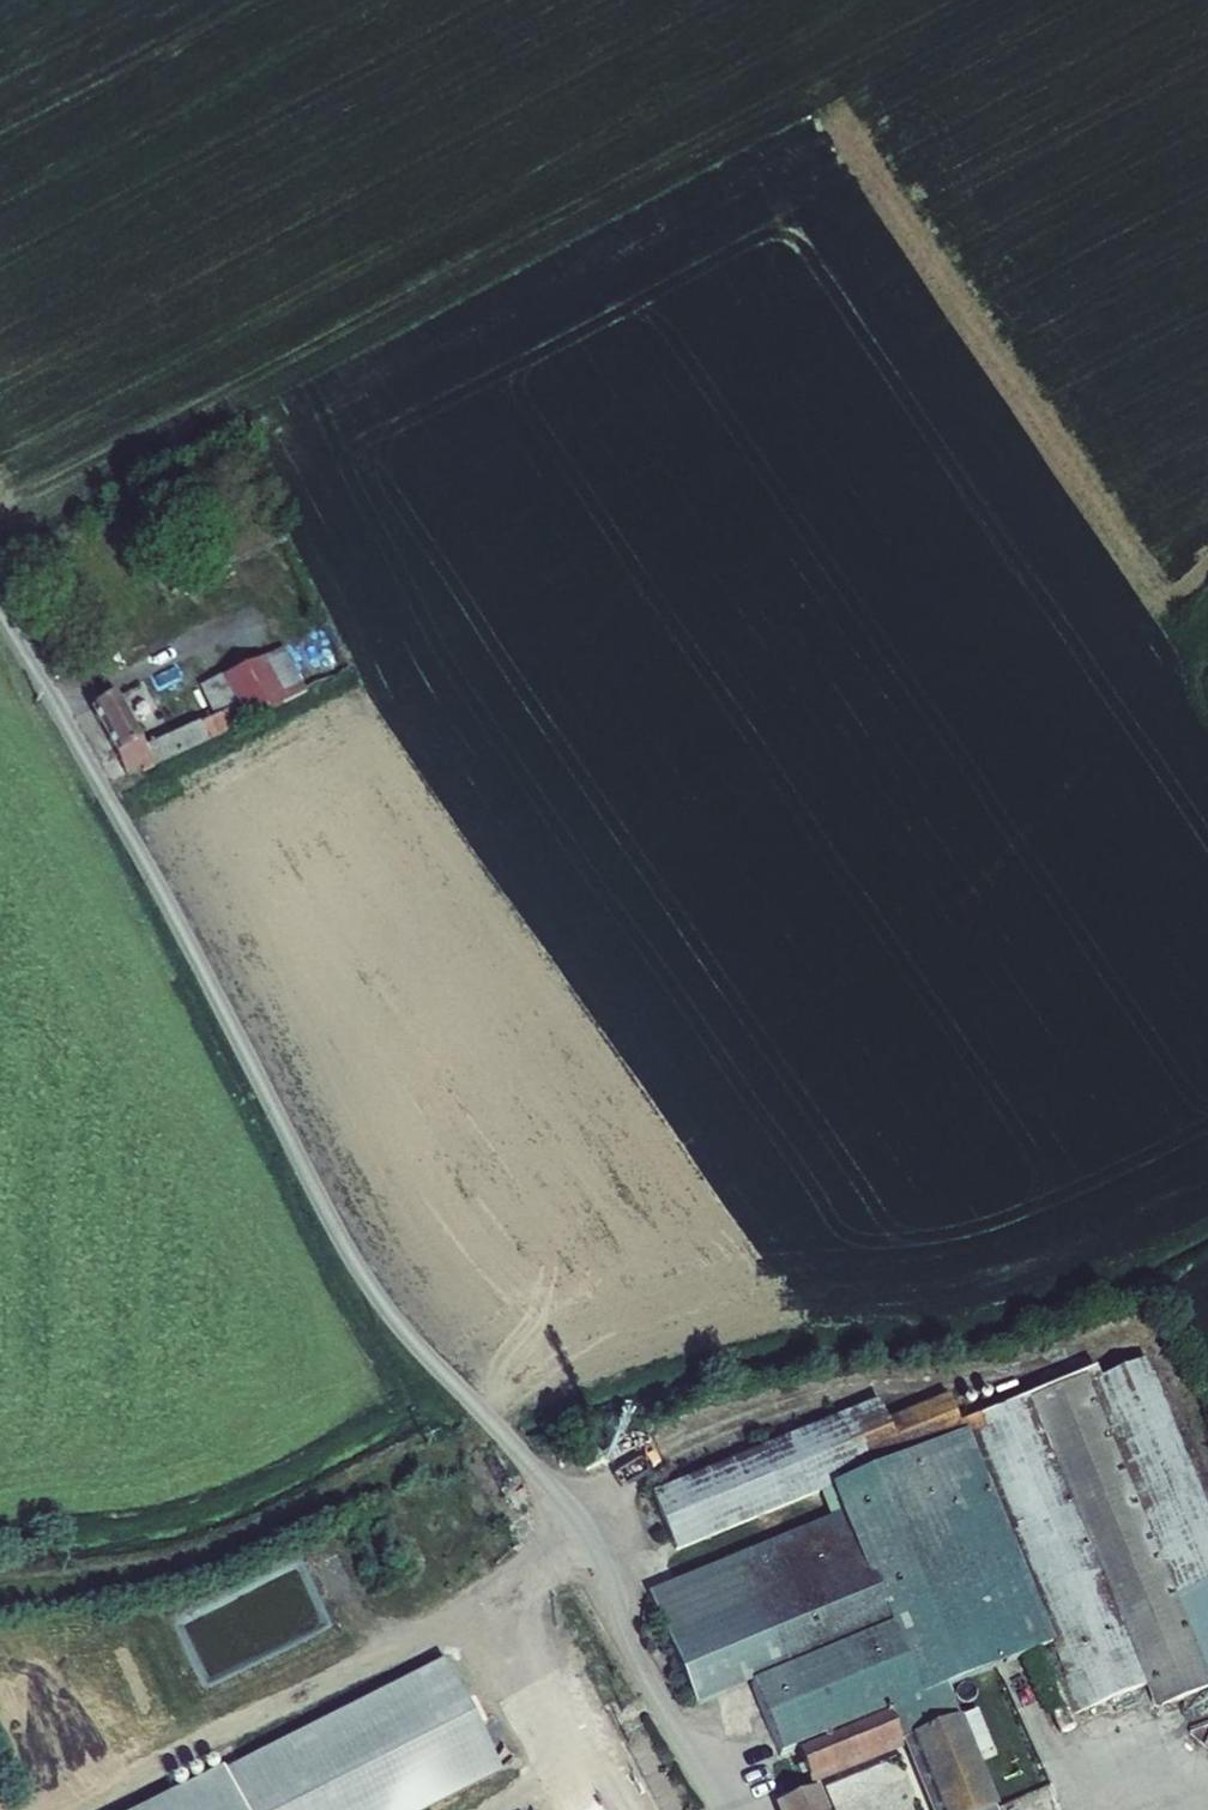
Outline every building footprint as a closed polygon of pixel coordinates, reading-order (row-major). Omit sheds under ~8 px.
[(285,712),(262,663),(226,681),(239,709),(145,752),(117,702),(91,716),(126,776),(144,768),(148,776),(285,712)] [(660,1489),(683,1547),(841,1488),(843,1487),(844,1489),(923,1460),(964,1577),(1022,1556),(985,1451),(992,1448),(1077,1687),(1070,1691),(1060,1695),(1071,1726),(1150,1701),(1159,1725),(1207,1708),(1207,1508),(1162,1380),(1118,1395),(1114,1384),(972,1434),(961,1406),(898,1428),(888,1406),(660,1489)] [(985,1451),(1022,1556),(1057,1655),(1070,1691),(1077,1687),(992,1448),(985,1451)] [(580,1454),(584,1467),(599,1462),(594,1450),(580,1454)] [(1057,1655),(1022,1556),(964,1577),(923,1460),(844,1489),(843,1487),(841,1488),(852,1519),(858,1538),(901,1658),(908,1655),(928,1698),(943,1693),(945,1692),(1057,1655)] [(928,1698),(908,1655),(901,1658),(858,1538),(852,1519),(653,1589),(695,1702),(750,1682),(778,1755),(794,1749),(806,1778),(909,1741),(933,1809),(987,1809),(988,1809),(971,1763),(988,1757),(973,1718),(956,1724),(943,1693),(928,1698)] [(130,1809),(404,1809),(488,1768),(433,1658),(130,1809)] [(806,1785),(767,1799),(771,1809),(815,1809),(806,1785)]
